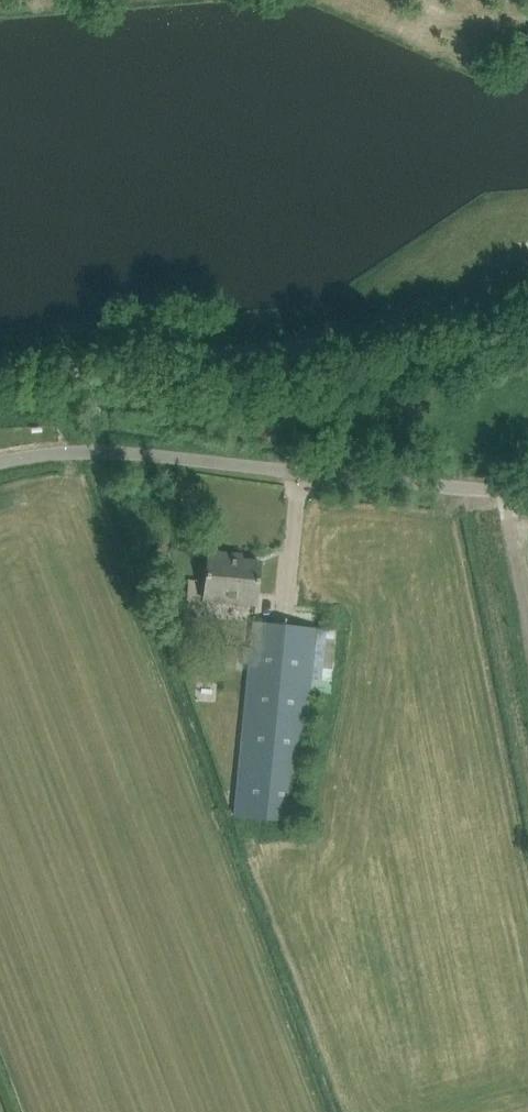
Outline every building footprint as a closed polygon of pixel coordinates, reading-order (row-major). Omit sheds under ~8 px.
[(203,599),(256,604),(260,563),(229,560),(229,554),(208,552),(203,599)] [(234,814),(297,820),(310,691),(330,693),(336,631),(253,623),(234,814)]
